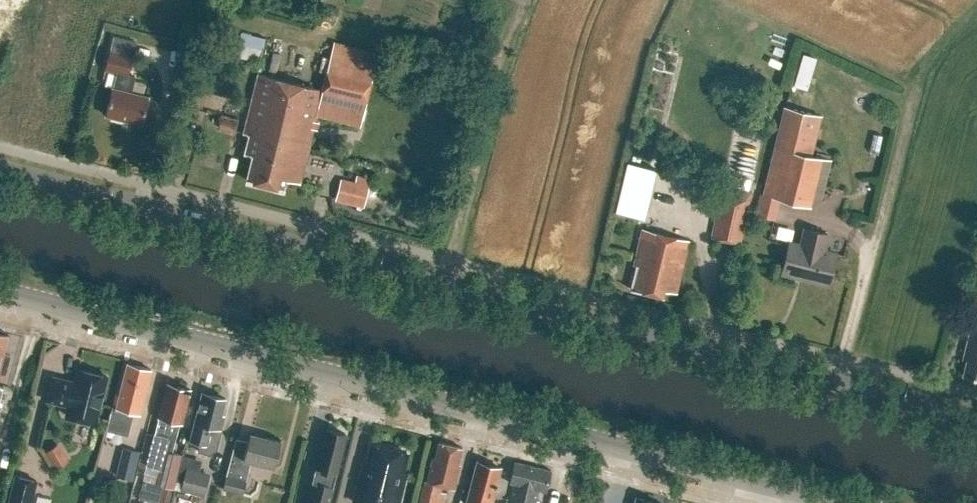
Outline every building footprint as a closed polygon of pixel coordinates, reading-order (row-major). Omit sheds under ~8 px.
[(266,38),(242,32),(236,56),(260,62),(266,38)] [(113,36),(105,69),(117,72),(113,88),(112,87),(105,115),(141,123),(148,96),(130,92),(134,75),(128,74),(136,41),(113,36)] [(322,89),(258,73),(243,133),(249,134),(245,152),(253,154),(246,180),(283,189),(285,179),(300,183),(316,115),(359,126),(363,108),(364,108),(374,69),(370,68),(374,51),(334,41),(322,89)] [(807,52),(798,84),(810,88),(820,56),(807,52)] [(820,114),(783,105),(762,193),(760,193),(755,214),(775,219),(780,198),(809,205),(821,202),(832,158),(811,153),(820,114)] [(237,118),(221,114),(218,127),(234,131),(237,118)] [(621,211),(647,217),(656,175),(630,169),(621,211)] [(740,244),(751,190),(721,184),(710,238),(740,244)] [(376,206),(380,192),(361,187),(357,201),(376,206)] [(836,253),(826,250),(830,232),(805,226),(801,244),(789,241),(782,273),(828,284),(836,253)] [(636,265),(630,289),(663,296),(664,290),(676,293),(689,240),(642,228),(633,265),(636,265)] [(973,326),(966,352),(970,353),(965,374),(976,377),(976,327),(973,326)] [(5,374),(10,355),(3,353),(8,333),(0,331),(0,372),(5,374)] [(112,406),(112,407),(95,472),(104,474),(111,447),(122,449),(125,435),(128,435),(133,412),(139,414),(150,369),(151,369),(127,363),(116,407),(112,406)] [(95,422),(107,375),(77,368),(74,382),(53,376),(47,400),(68,405),(66,415),(95,422)] [(159,417),(146,465),(160,469),(165,449),(172,451),(179,422),(181,423),(190,389),(167,383),(158,417),(159,417)] [(225,398),(202,392),(189,440),(199,443),(197,451),(209,454),(215,450),(224,414),(221,413),(225,398)] [(325,428),(323,436),(321,436),(316,457),(318,457),(316,467),(314,467),(305,502),(327,502),(344,433),(325,428)] [(235,438),(223,488),(242,493),(251,460),(274,466),(280,440),(250,432),(248,441),(235,438)] [(462,447),(439,441),(435,457),(432,457),(426,481),(425,481),(419,502),(442,502),(444,493),(439,491),(440,485),(454,488),(460,464),(458,463),(462,447)] [(63,443),(50,448),(57,465),(70,460),(63,443)] [(353,502),(359,502),(398,502),(405,474),(402,473),(407,452),(371,443),(366,464),(363,463),(353,502)] [(139,452),(123,448),(116,475),(132,479),(139,452)] [(160,469),(157,483),(163,484),(173,487),(181,453),(176,452),(174,451),(172,451),(165,449),(160,469)] [(500,467),(477,461),(466,502),(490,502),(492,497),(500,467)] [(538,489),(545,491),(551,470),(515,461),(509,482),(513,483),(508,502),(535,502),(538,489)] [(204,495),(210,473),(186,466),(180,489),(204,495)] [(16,475),(9,502),(30,502),(36,480),(16,475)] [(138,499),(155,502),(158,502),(163,484),(157,483),(143,479),(138,499)] [(173,487),(163,484),(158,502),(169,502),(173,487)]
